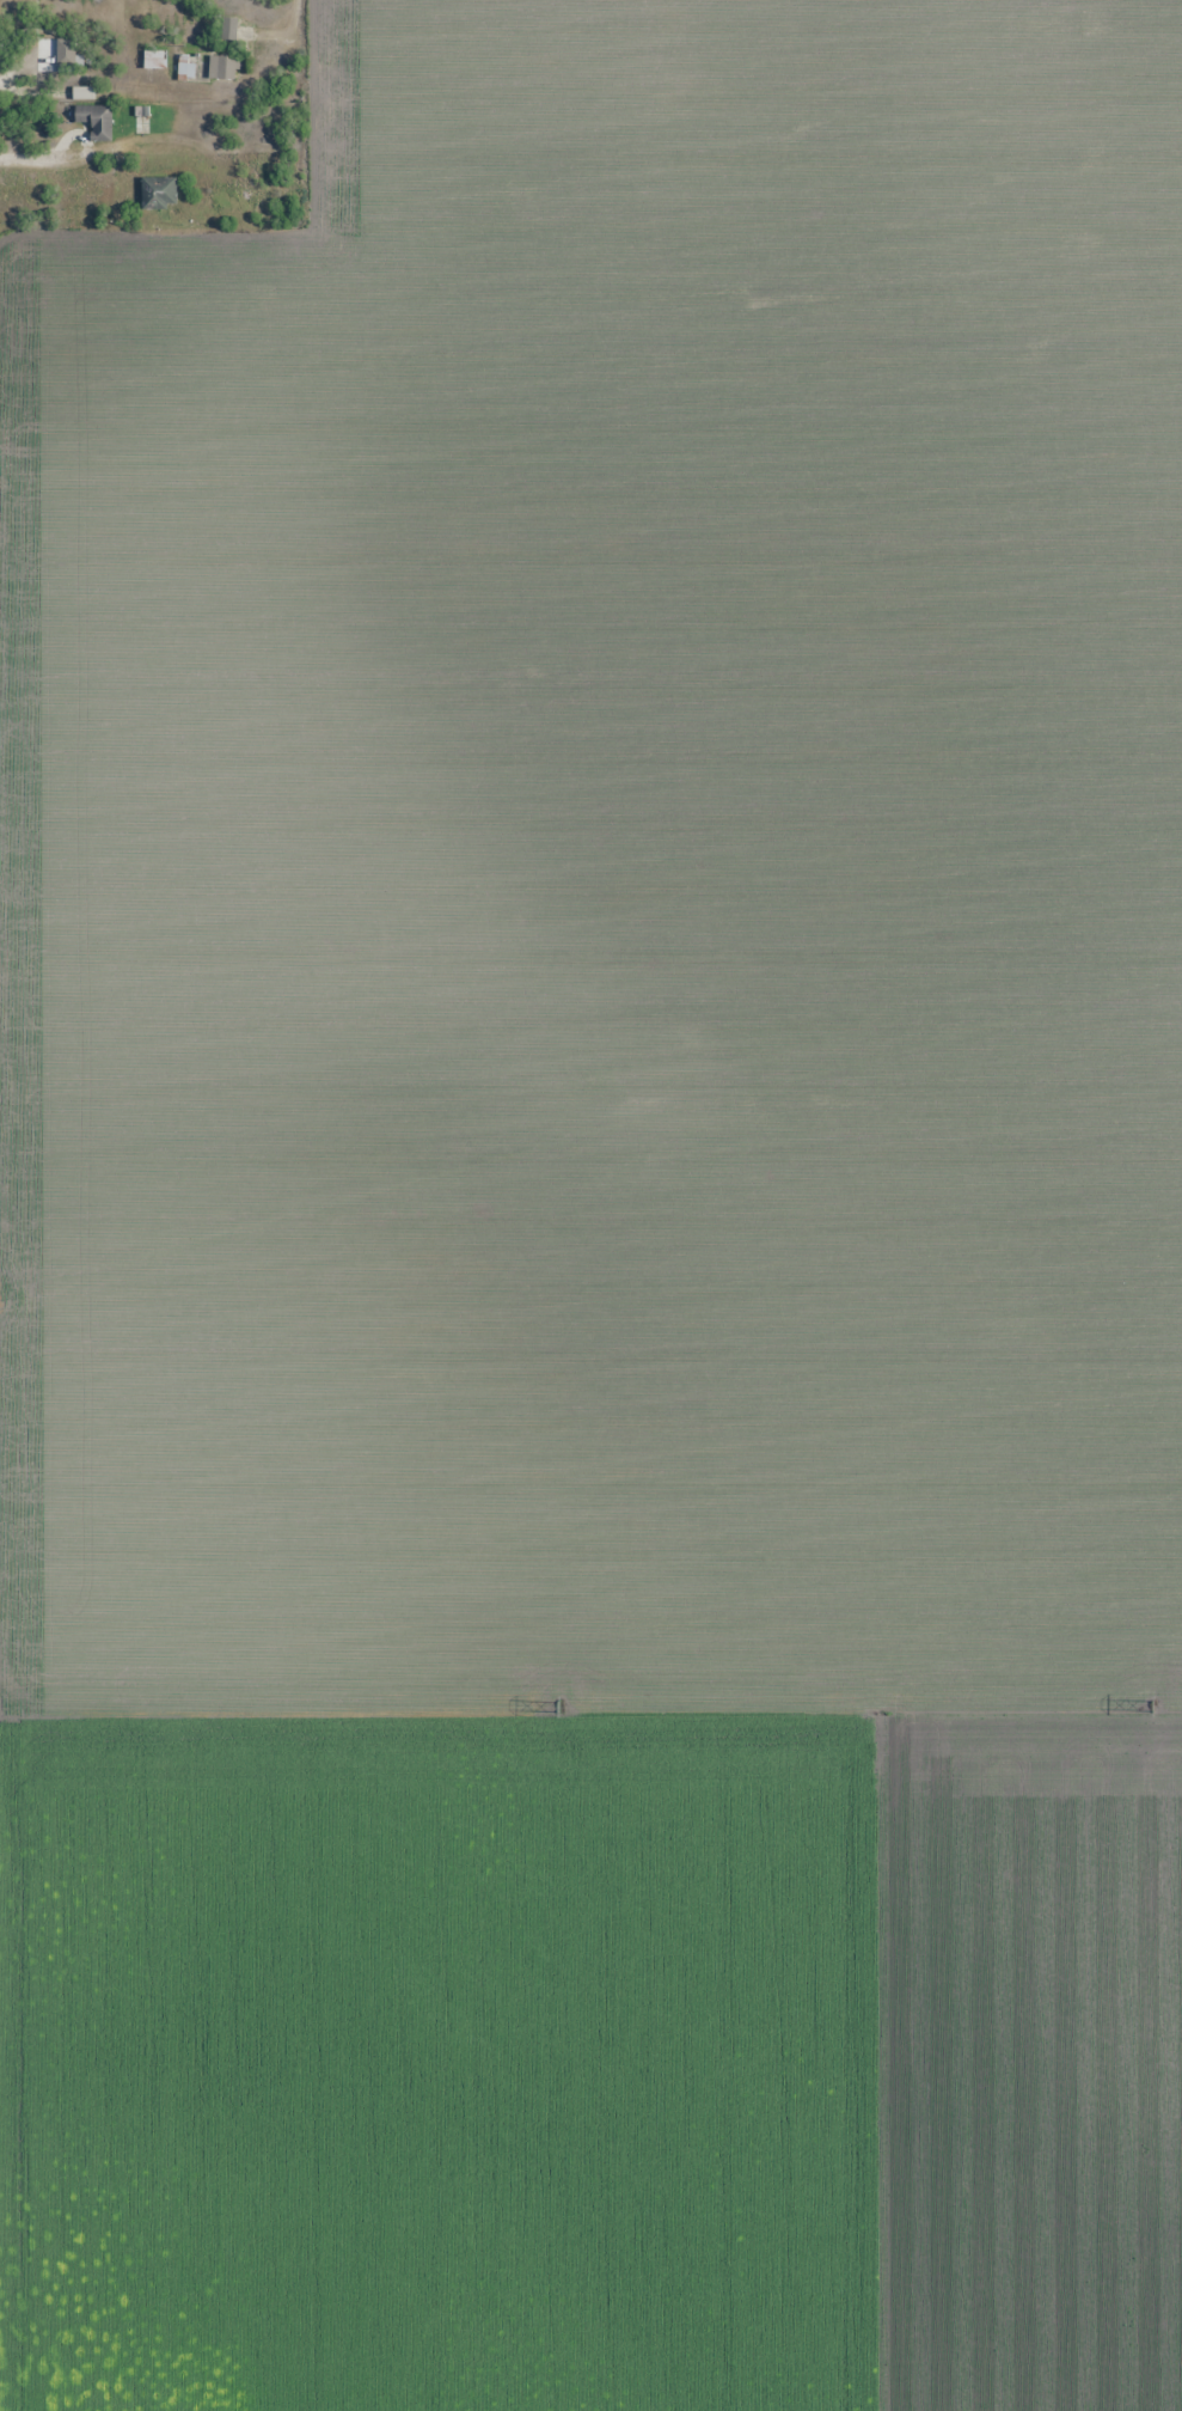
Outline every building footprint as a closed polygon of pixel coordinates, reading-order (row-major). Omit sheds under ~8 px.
[(237,19),(222,19),(222,41),(237,41),(237,19)] [(75,66),(75,40),(57,40),(57,66),(75,66)] [(166,69),(166,51),(144,51),(144,69),(166,69)] [(178,81),(193,81),(193,56),(178,56),(178,81)] [(235,81),(236,70),(241,71),(242,59),(211,56),(208,79),(235,81)] [(112,142),(112,106),(74,106),(74,123),(91,123),(91,142),(112,142)] [(176,178),(142,178),(142,210),(176,210),(176,178)]
